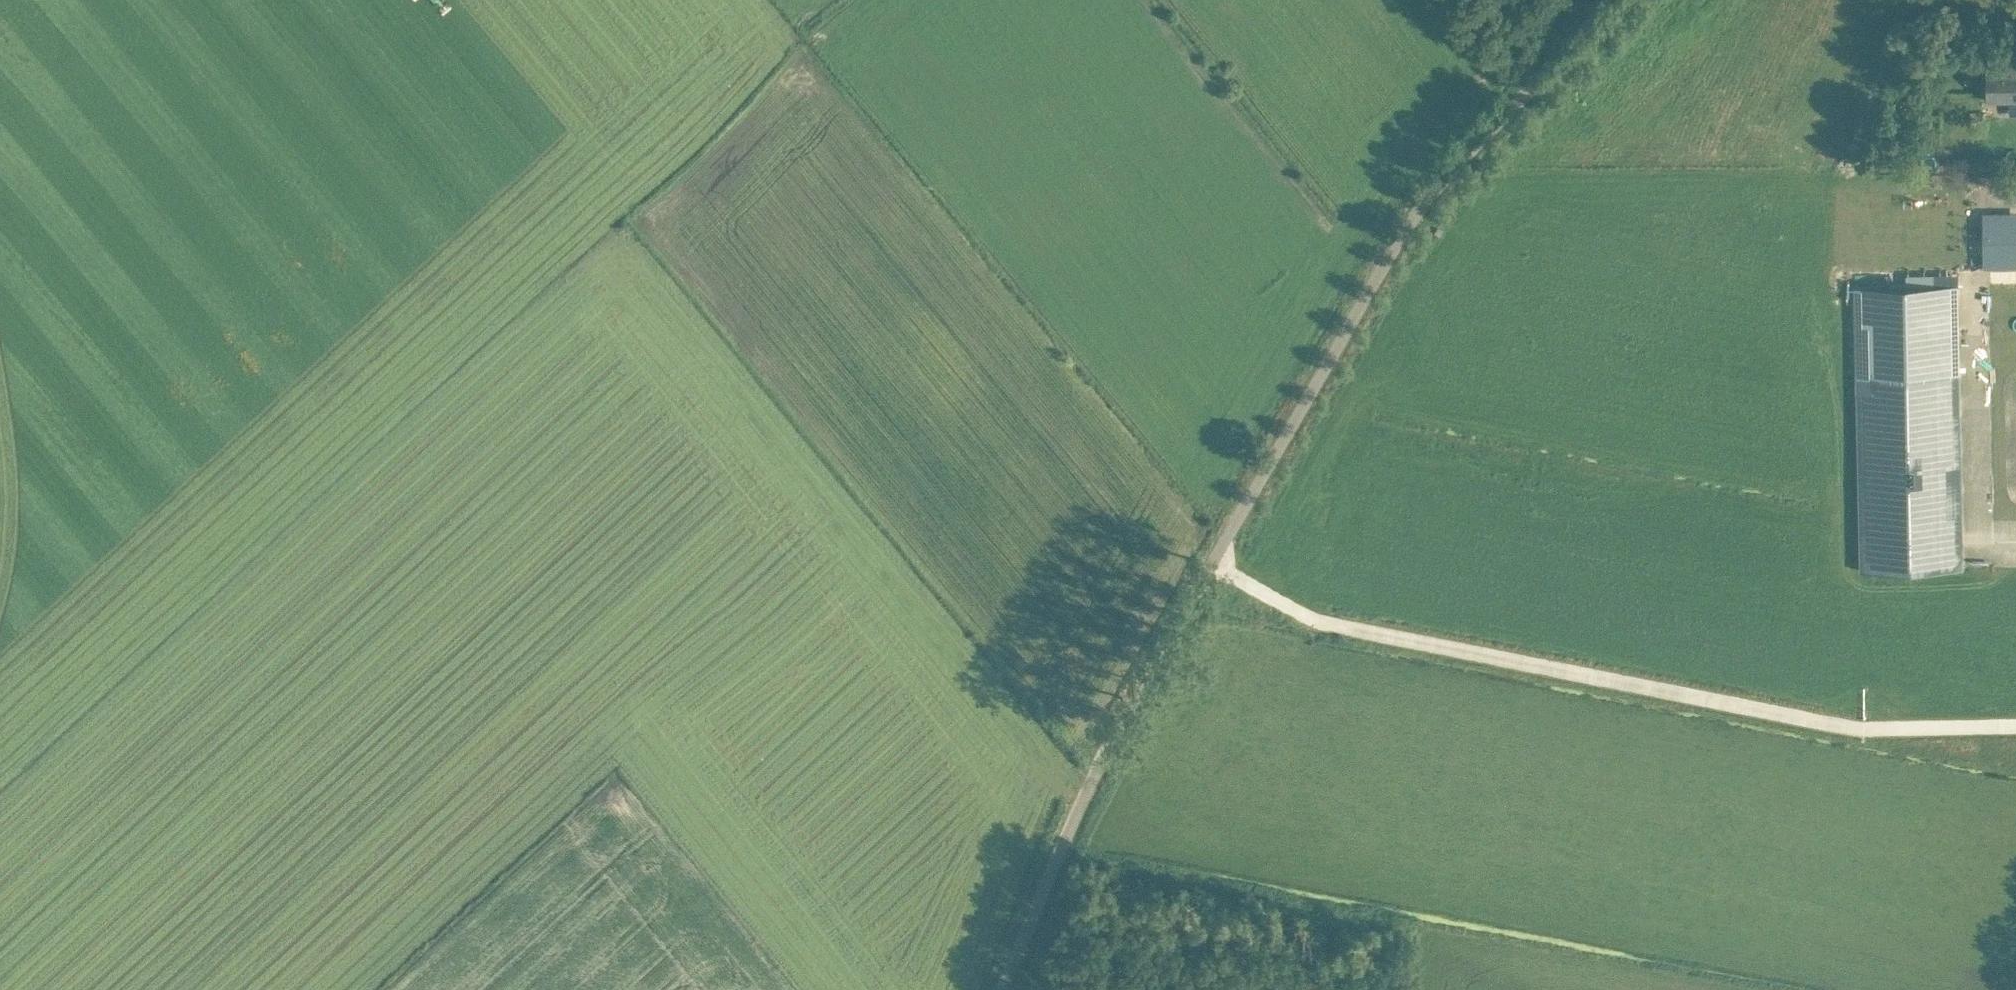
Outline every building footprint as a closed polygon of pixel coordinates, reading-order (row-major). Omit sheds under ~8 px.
[(1987,57),(1988,99),(2015,99),(2015,56),(1987,57)] [(1985,214),(1985,263),(2015,263),(2015,214),(1985,214)] [(1958,282),(1856,284),(1861,570),(1963,568),(1958,282)]
